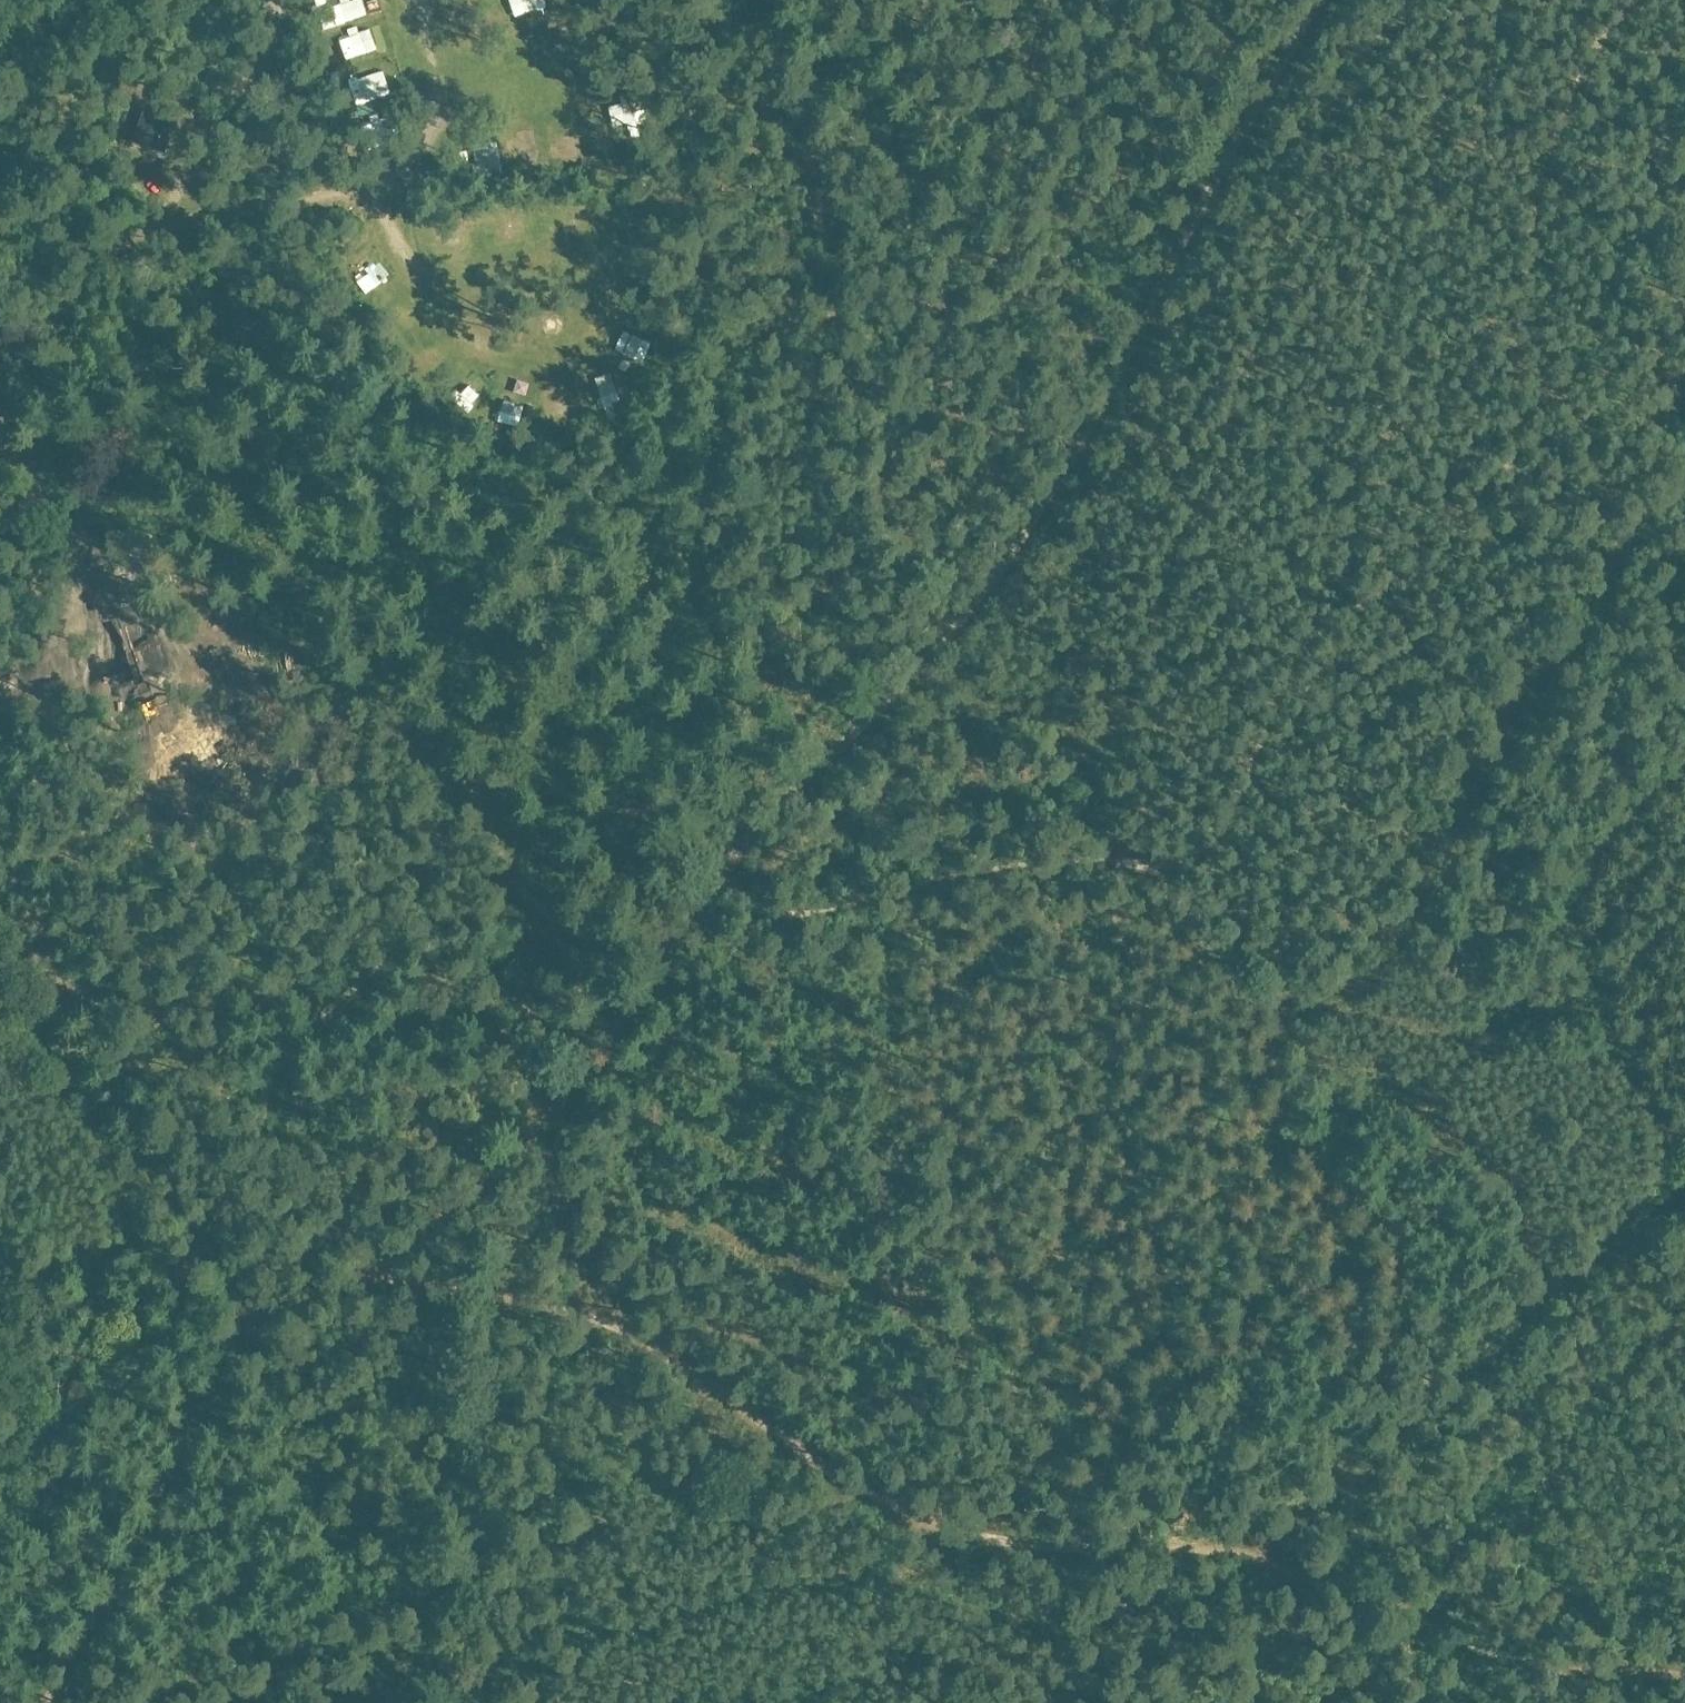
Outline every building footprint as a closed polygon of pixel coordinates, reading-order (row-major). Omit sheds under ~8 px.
[(532,18),(542,39),(562,29),(552,8),(532,18)] [(373,82),(395,68),(388,57),(366,71),(373,82)] [(144,111),(132,140),(165,153),(177,123),(144,111)] [(16,159),(0,150),(0,186),(16,159)] [(530,419),(541,402),(525,393),(515,410),(530,419)]
